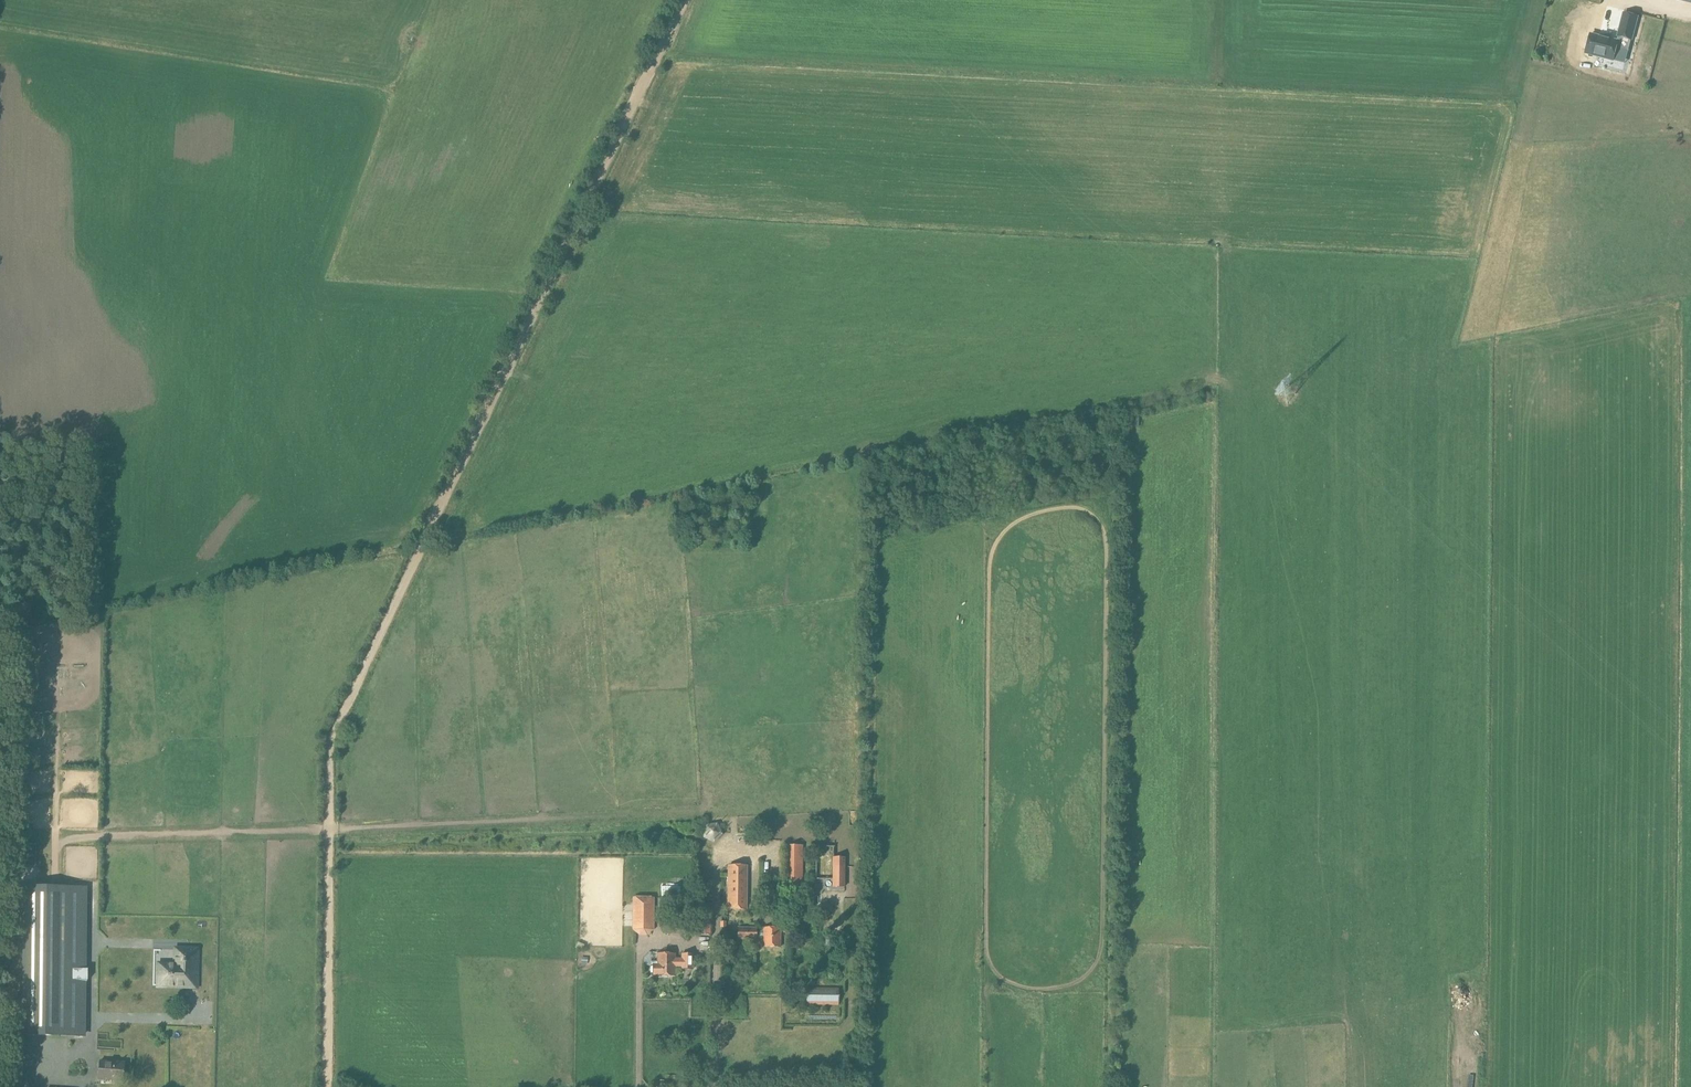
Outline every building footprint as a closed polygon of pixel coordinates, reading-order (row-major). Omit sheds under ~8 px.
[(1590,35),(1585,54),(1612,61),(1616,48),(1621,49),(1623,38),(1631,40),(1636,17),(1623,14),(1617,36),(1618,37),(1616,41),(1590,35)] [(789,885),(804,885),(804,847),(789,847),(789,885)] [(833,858),(832,887),(845,888),(845,858),(833,858)] [(748,908),(748,867),(729,867),(729,908),(748,908)] [(821,888),(820,896),(828,897),(829,889),(821,888)] [(87,889),(27,889),(26,1000),(26,1034),(86,1034),(86,987),(77,987),(77,971),(86,971),(87,889)] [(635,929),(654,929),(654,898),(635,898),(635,929)] [(701,932),(710,932),(710,922),(701,922),(701,932)] [(737,925),(737,939),(755,940),(755,938),(763,938),(763,929),(755,929),(755,926),(737,925)] [(780,947),(781,929),(763,928),(763,929),(763,938),(763,947),(780,947)] [(175,964),(159,964),(159,987),(197,987),(198,950),(175,950),(175,964)] [(683,959),(675,959),(675,953),(657,953),(657,965),(653,965),(653,975),(657,975),(657,976),(675,976),(675,966),(683,966),(683,969),(693,969),(693,954),(683,954),(683,959)] [(173,988),(173,998),(199,999),(199,989),(173,988)] [(839,1005),(839,989),(807,988),(806,1005),(839,1005)] [(840,1016),(840,1007),(807,1006),(807,1015),(840,1016)] [(101,1060),(99,1081),(123,1082),(124,1061),(101,1060)]
